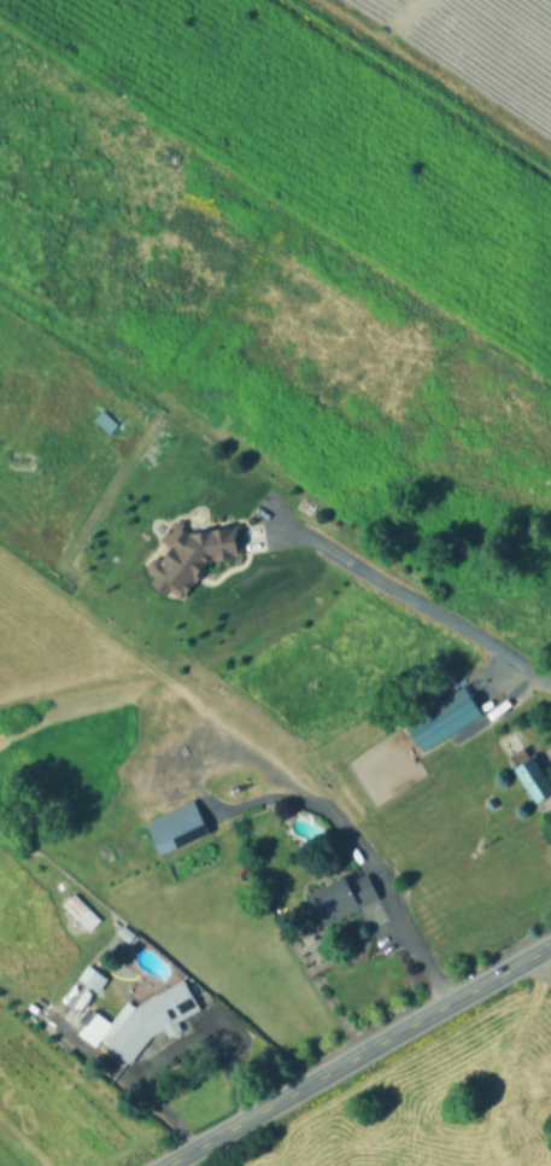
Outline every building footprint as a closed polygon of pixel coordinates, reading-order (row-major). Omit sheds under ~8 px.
[(48,492),(64,504),(72,494),(55,482),(48,492)] [(193,532),(240,525),(245,554),(213,559),(183,596),(174,589),(169,595),(152,583),(158,576),(151,571),(150,564),(154,558),(162,556),(165,559),(175,547),(164,538),(177,521),(187,520),(188,527),(193,532)] [(483,713),(426,750),(406,719),(465,683),(483,713)] [(534,754),(550,782),(550,793),(538,801),(516,765),(534,754)] [(209,832),(160,853),(146,821),(194,799),(209,832)] [(365,873),(377,898),(322,925),(307,894),(345,876),(347,881),(365,873)] [(102,919),(90,932),(63,906),(75,893),(102,919)] [(141,938),(130,943),(127,935),(136,931),(141,938)] [(107,980),(100,991),(87,981),(94,972),(107,980)] [(184,979),(199,1007),(153,1032),(128,1063),(104,1044),(134,1007),(184,979)]
